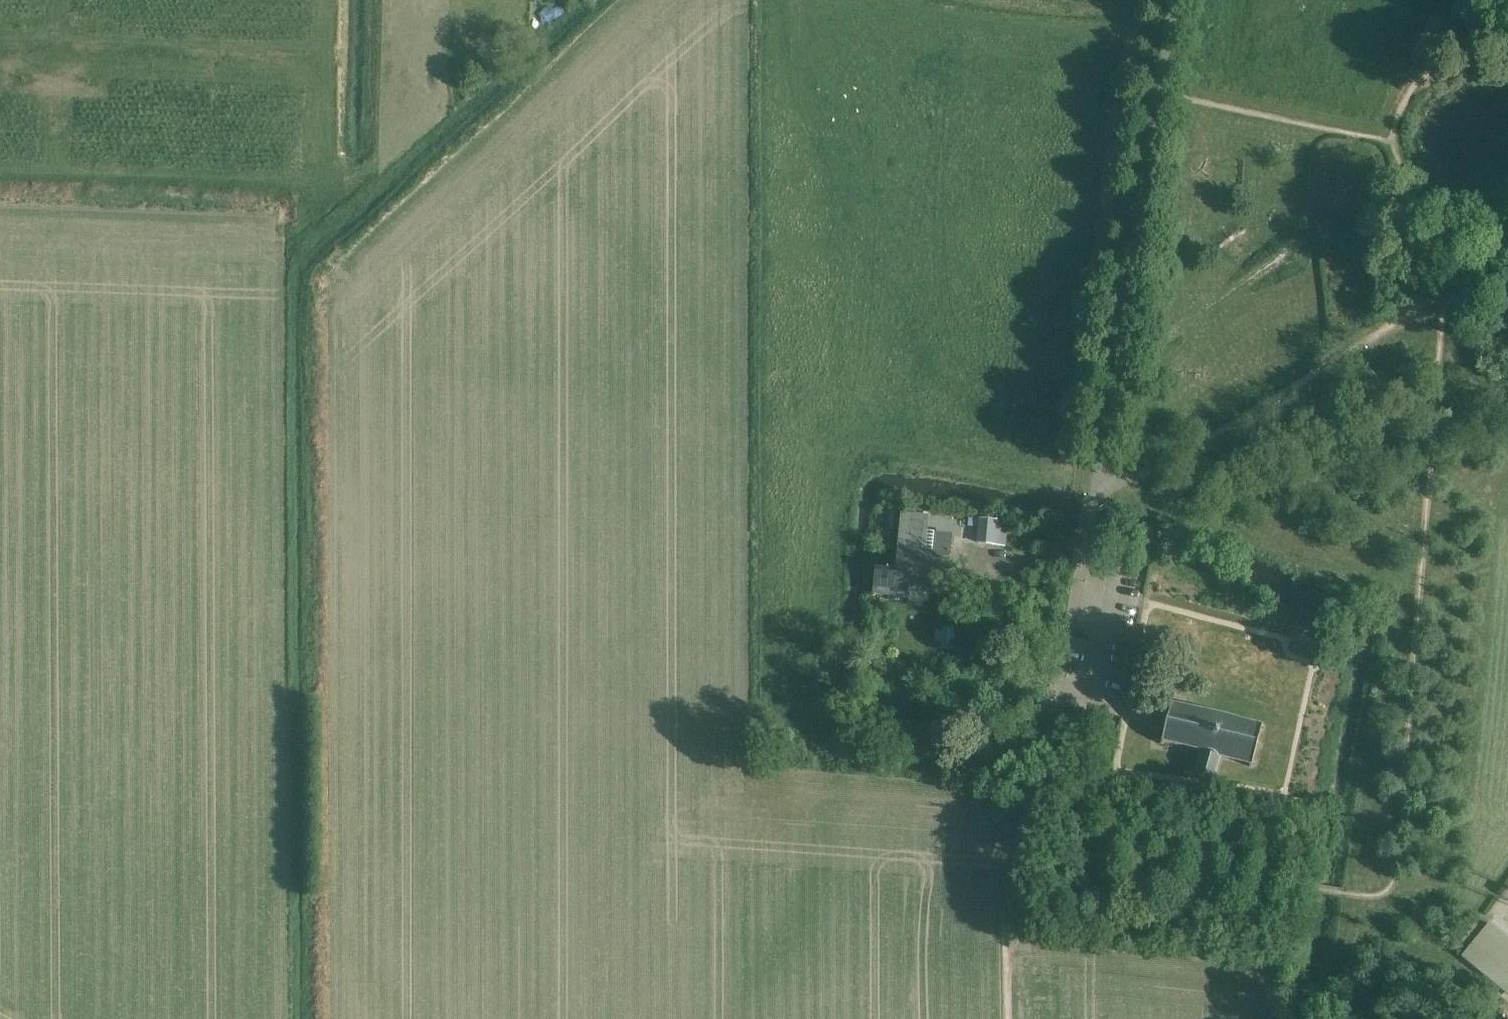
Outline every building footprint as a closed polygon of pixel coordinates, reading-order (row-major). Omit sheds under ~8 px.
[(875,573),(873,598),(908,601),(909,593),(944,596),(950,538),(934,537),(933,556),(923,555),(927,520),(902,518),(896,575),(875,573)] [(1004,549),(1006,525),(979,522),(977,546),(1004,549)] [(1197,712),(1173,706),(1174,703),(1172,702),(1171,706),(1169,705),(1168,708),(1170,709),(1168,717),(1166,716),(1165,719),(1167,719),(1165,729),(1163,728),(1162,731),(1165,732),(1162,740),(1160,739),(1159,742),(1162,743),(1161,745),(1164,746),(1164,748),(1171,750),(1172,746),(1201,753),(1197,771),(1195,770),(1194,772),(1196,773),(1200,779),(1209,780),(1215,777),(1217,777),(1218,775),(1216,774),(1221,758),(1250,766),(1249,769),(1252,770),(1253,766),(1256,767),(1257,764),(1253,764),(1257,749),(1261,750),(1262,747),(1257,746),(1261,731),(1265,732),(1266,730),(1261,729),(1262,725),(1260,725),(1259,728),(1228,720),(1229,717),(1224,716),(1223,719),(1200,713),(1201,710),(1198,709),(1197,712)] [(1464,956),(1507,992),(1507,991),(1507,942),(1489,926),(1470,949),(1464,956)]
